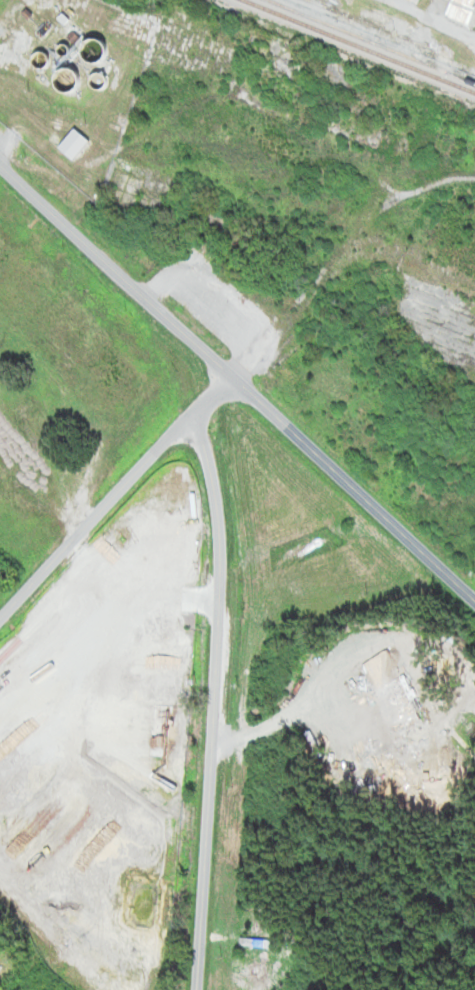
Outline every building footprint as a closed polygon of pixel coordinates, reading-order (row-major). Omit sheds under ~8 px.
[(467,23),(474,0),(449,0),(444,15),(467,23)] [(78,50),(91,62),(103,49),(90,37),(78,50)] [(70,67),(55,69),(58,89),(73,87),(70,67)] [(57,145),(70,158),(87,141),(74,128),(57,145)]
